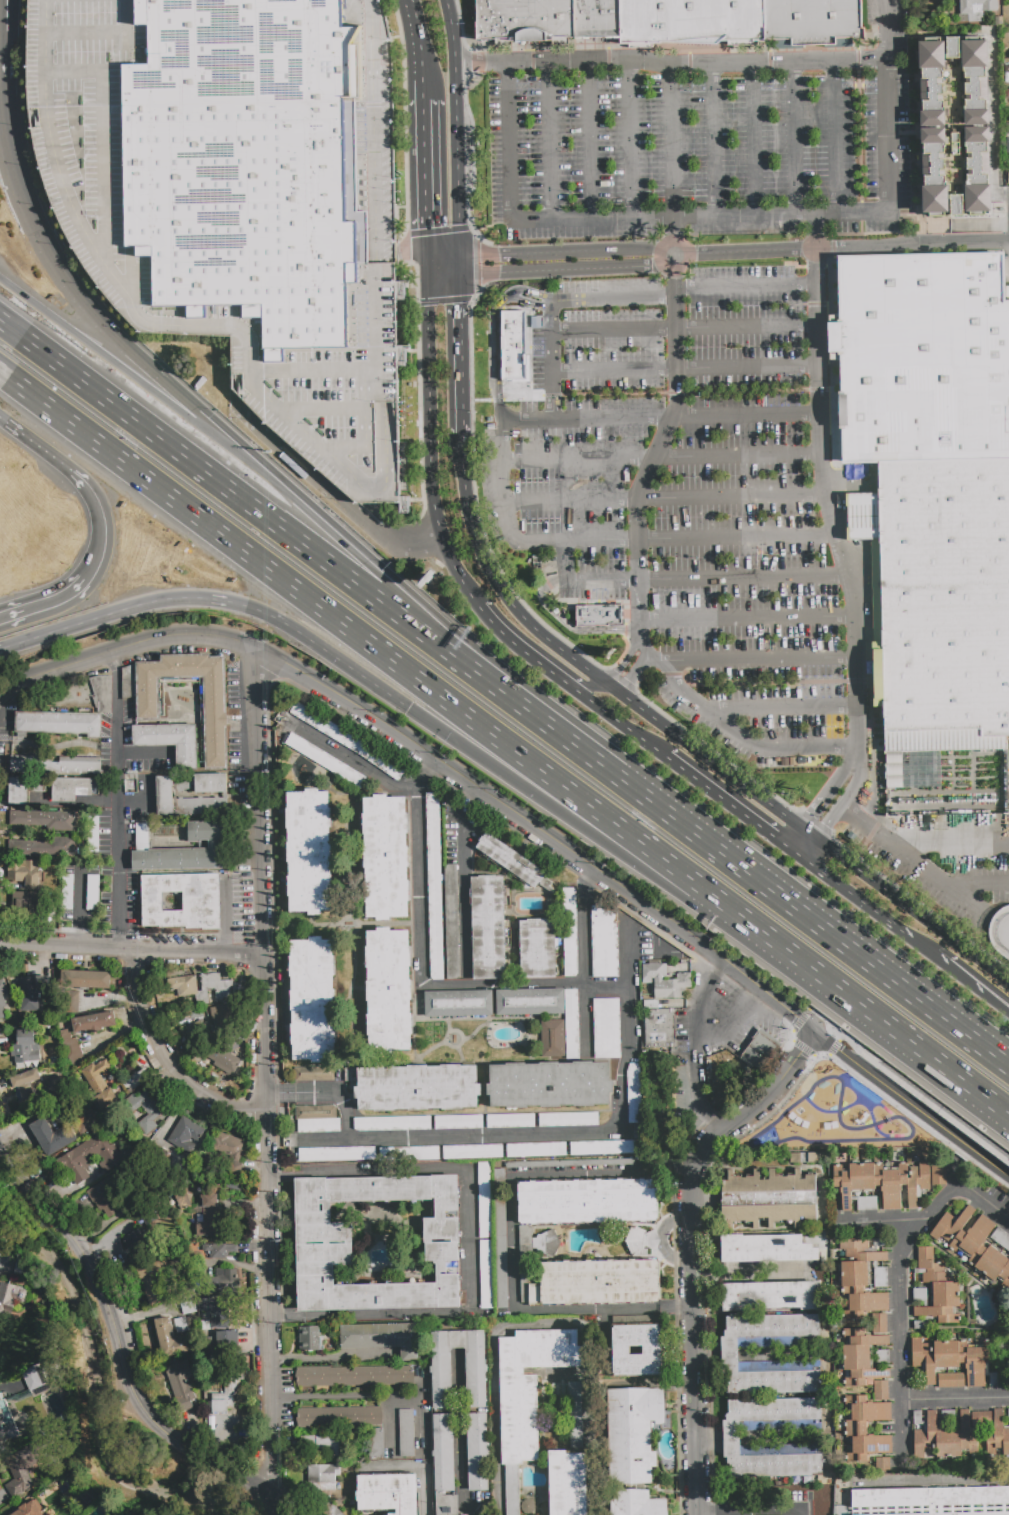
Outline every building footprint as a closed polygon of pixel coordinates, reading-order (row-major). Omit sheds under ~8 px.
[(28,30),(30,0),(381,0),(386,16),(391,40),(395,251),(396,281),(407,281),(408,302),(396,303),(397,345),(406,345),(407,367),(397,367),(399,441),(407,441),(408,491),(400,491),(400,496),(409,496),(409,514),(400,514),(399,503),(354,504),(263,422),(234,388),(233,337),(139,333),(119,312),(100,288),(83,266),(67,237),(52,205),(41,175),(34,142),(29,112),(27,86),(28,30)] [(574,0),(476,0),(478,40),(575,38),(574,0)] [(619,0),(574,0),(575,38),(620,36),(619,0)] [(620,36),(620,43),(766,39),(765,0),(619,0),(620,36)] [(862,0),(765,0),(766,39),(793,39),(793,44),(837,44),(837,38),(854,38),(854,40),(863,40),(862,0)] [(960,14),(960,0),(998,0),(998,11),(983,12),(983,22),(968,23),(959,23),(959,14),(960,14)] [(923,213),(922,174),(916,174),(915,152),(921,152),(921,140),(915,140),(915,125),(920,125),(920,113),(916,113),(916,102),(920,102),(919,82),(914,82),(914,72),(919,72),(919,64),(915,64),(915,52),(918,51),(918,42),(925,42),(924,38),(982,36),(982,40),(987,40),(991,211),(987,211),(987,215),(929,217),(929,213),(923,213)] [(951,155),(950,133),(960,133),(960,155),(951,155)] [(1006,303),(1008,303),(1008,462),(878,465),(832,466),(831,409),(841,409),(841,382),(840,355),(829,356),(828,325),(839,325),(838,258),(1005,255),(1006,303)] [(501,308),(502,377),(527,376),(526,308),(501,308)] [(878,465),(1008,462),(1008,739),(982,739),(982,731),(885,733),(881,543),(848,544),(847,497),(879,497),(878,465)] [(576,606),(622,605),(623,625),(609,625),(609,626),(576,627),(576,606)] [(159,655),(210,654),(210,656),(223,656),(223,672),(225,672),(226,712),(227,712),(227,728),(226,728),(227,769),(204,770),(202,677),(158,678),(159,718),(138,718),(137,662),(160,661),(159,655)] [(288,711),(297,699),(406,770),(398,783),(288,711)] [(16,711),(101,715),(100,738),(87,738),(87,733),(15,731),(16,711)] [(133,726),(194,725),(195,769),(174,769),(174,745),(133,746),(133,726)] [(284,744),(291,732),(368,778),(361,790),(284,744)] [(10,756),(50,757),(50,762),(57,762),(57,757),(100,758),(99,774),(86,774),(86,770),(10,768),(10,756)] [(194,775),(226,774),(227,793),(195,793),(194,775)] [(190,776),(175,776),(174,790),(190,790),(190,776)] [(9,777),(27,777),(27,806),(9,806),(9,777)] [(157,777),(172,777),(173,815),(158,815),(157,777)] [(52,778),(93,779),(92,796),(74,795),(74,801),(52,801),(52,778)] [(288,793),(304,793),(304,789),(319,788),(319,791),(329,791),(329,807),(332,807),(332,827),(330,827),(330,843),(333,843),(333,861),(330,861),(331,878),(333,878),(334,892),(331,892),(331,912),(321,912),(321,915),(308,915),(308,912),(289,913),(289,896),(288,896),(287,876),(289,876),(289,863),(287,863),(287,843),(288,843),(287,829),(286,829),(286,809),(288,808),(288,793)] [(426,793),(439,793),(443,980),(430,981),(426,793)] [(364,798),(373,798),(373,794),(388,794),(388,798),(406,798),(406,814),(409,814),(409,833),(407,833),(408,847),(410,847),(410,867),(408,867),(408,881),(410,881),(411,902),(407,902),(407,918),(389,918),(389,921),(377,921),(377,918),(367,918),(367,904),(363,904),(363,883),(365,883),(365,870),(363,870),(363,848),(365,848),(365,836),(363,836),(362,815),(364,815),(364,798)] [(176,816),(176,798),(226,797),(227,815),(176,816)] [(9,811),(73,813),(72,832),(50,832),(50,826),(9,825),(9,811)] [(90,847),(90,814),(103,815),(102,848),(90,847)] [(134,823),(147,823),(148,848),(208,847),(208,841),(201,841),(201,843),(188,843),(187,822),(228,821),(229,868),(132,870),(131,850),(134,850),(134,823)] [(486,832),(546,872),(543,877),(552,883),(550,887),(555,890),(552,894),(538,884),(535,889),(475,848),(486,832)] [(9,840),(73,841),(72,857),(8,855),(9,840)] [(7,863),(23,864),(23,860),(39,860),(38,891),(24,891),(24,883),(7,883),(7,863)] [(443,865),(456,865),(459,979),(447,980),(443,865)] [(141,876),(218,874),(219,929),(184,930),(184,927),(159,928),(159,926),(143,926),(141,876)] [(471,876),(504,875),(506,981),(473,981),(471,876)] [(562,889),(574,888),(576,977),(563,977),(562,889)] [(42,914),(42,891),(7,892),(7,915),(42,914)] [(64,898),(106,899),(105,922),(84,922),(84,915),(64,915),(64,898)] [(991,906),(990,952),(1004,952),(1004,964),(1008,964),(1008,906),(991,906)] [(593,907),(617,907),(618,978),(594,978),(593,907)] [(519,920),(555,919),(556,977),(520,977),(519,920)] [(366,930),(375,930),(375,926),(390,926),(390,931),(408,930),(409,946),(412,946),(412,966),(410,966),(410,980),(412,980),(413,1000),(411,1000),(411,1014),(413,1014),(413,1035),(410,1035),(410,1050),(372,1051),(371,1036),(367,1036),(367,1016),(368,1015),(368,1003),(366,1003),(365,980),(368,980),(367,968),(365,968),(365,948),(367,948),(366,930)] [(291,941),(307,941),(307,937),(323,936),(323,940),(332,940),(332,956),(335,956),(335,977),(333,977),(333,990),(335,990),(335,1000),(337,1000),(337,1016),(336,1016),(336,1024),(337,1024),(338,1044),(334,1044),(335,1062),(293,1063),(292,1045),(290,1045),(289,1025),(293,1025),(293,1012),(289,1012),(289,992),(291,992),(291,976),(289,976),(288,958),(291,958),(291,941)] [(642,965),(666,964),(666,977),(664,977),(664,980),(679,980),(679,973),(691,973),(691,988),(685,988),(685,998),(654,999),(654,979),(651,979),(651,983),(642,983),(642,965)] [(64,970),(111,972),(110,989),(64,987),(64,970)] [(6,1017),(0,1019),(0,977),(2,976),(8,994),(3,995),(7,1007),(3,1008),(6,1017)] [(40,1011),(19,1012),(19,977),(47,976),(47,1003),(40,1003),(40,1011)] [(167,978),(195,976),(196,985),(197,984),(198,995),(169,997),(167,978)] [(496,990),(563,988),(564,1014),(496,1016),(496,990)] [(564,990),(577,989),(579,1059),(566,1059),(564,990)] [(424,992),(492,990),(493,1015),(425,1017),(424,992)] [(78,992),(77,1009),(66,1009),(66,992),(78,992)] [(593,999),(619,999),(620,1058),(594,1059),(593,999)] [(644,1000),(658,1000),(658,1009),(670,1009),(671,1047),(645,1048),(644,1000)] [(209,1008),(229,1006),(230,1021),(211,1023),(209,1008)] [(71,1019),(114,1011),(116,1025),(103,1028),(103,1031),(99,1031),(94,1031),(94,1032),(88,1033),(88,1030),(73,1033),(71,1019)] [(183,1030),(201,1019),(210,1034),(190,1046),(184,1037),(187,1036),(183,1030)] [(541,1057),(540,1020),(564,1019),(565,1056),(541,1057)] [(75,1037),(70,1039),(66,1029),(57,1032),(70,1066),(84,1061),(75,1037)] [(760,1029),(781,1044),(759,1074),(738,1059),(760,1029)] [(36,1044),(17,1045),(17,1030),(36,1030),(36,1044)] [(17,1045),(36,1044),(39,1044),(40,1061),(14,1062),(14,1058),(11,1058),(10,1053),(13,1053),(13,1045),(17,1045)] [(209,1062),(220,1046),(243,1062),(232,1078),(209,1062)] [(81,1072),(92,1064),(94,1066),(104,1060),(110,1068),(101,1074),(105,1080),(104,1080),(118,1099),(103,1110),(94,1098),(97,1096),(81,1072)] [(489,1065),(609,1062),(609,1081),(612,1081),(612,1092),(609,1093),(610,1105),(490,1107),(490,1095),(486,1095),(486,1084),(490,1084),(489,1065)] [(628,1123),(627,1064),(640,1064),(641,1123),(628,1123)] [(358,1068),(383,1068),(383,1067),(394,1066),(394,1068),(476,1066),(477,1083),(481,1083),(481,1096),(477,1096),(477,1108),(359,1110),(358,1099),(355,1099),(355,1087),(358,1087),(358,1068)] [(683,1066),(684,1116),(671,1116),(670,1066),(683,1066)] [(294,1068),(335,1067),(335,1080),(294,1081),(294,1068)] [(42,1104),(21,1112),(18,1102),(23,1101),(18,1088),(14,1089),(10,1079),(37,1069),(41,1080),(29,1084),(32,1094),(34,1093),(35,1097),(39,1095),(42,1104)] [(133,1094),(135,1097),(138,1094),(139,1096),(148,1089),(155,1098),(149,1102),(159,1116),(153,1121),(157,1127),(146,1135),(137,1123),(147,1115),(142,1107),(130,1115),(121,1102),(133,1094)] [(68,1104),(73,1116),(62,1121),(57,1109),(68,1104)] [(296,1107),(336,1106),(337,1118),(340,1118),(341,1132),(298,1133),(298,1121),(296,1121),(296,1107)] [(82,1136),(75,1124),(78,1121),(76,1117),(82,1113),(85,1117),(88,1115),(96,1128),(82,1136)] [(538,1114),(597,1113),(598,1126),(539,1127),(538,1114)] [(486,1115),(534,1114),(534,1127),(487,1128),(486,1115)] [(434,1116),(484,1115),(484,1128),(434,1129),(434,1116)] [(182,1116),(204,1129),(195,1145),(189,1142),(174,1146),(167,1141),(182,1116)] [(77,1139),(48,1156),(29,1126),(44,1117),(54,1133),(69,1125),(77,1139)] [(354,1118),(431,1117),(431,1130),(354,1132),(354,1118)] [(218,1132),(245,1141),(242,1150),(244,1150),(240,1161),(231,1158),(231,1157),(210,1149),(215,1137),(216,1137),(218,1132)] [(76,1186),(65,1168),(59,1172),(53,1162),(101,1133),(109,1146),(113,1144),(124,1161),(104,1173),(98,1164),(103,1161),(99,1155),(90,1160),(93,1164),(85,1169),(90,1177),(76,1186)] [(570,1142),(642,1141),(642,1154),(570,1156),(570,1142)] [(506,1144),(566,1143),(566,1156),(506,1157),(506,1144)] [(443,1146),(504,1145),(504,1158),(443,1159),(443,1146)] [(298,1149),(375,1147),(376,1160),(299,1162),(298,1149)] [(379,1148),(439,1147),(439,1160),(379,1161),(379,1148)] [(801,1163),(784,1163),(784,1154),(801,1153),(801,1163)] [(808,1153),(821,1153),(821,1163),(808,1163),(808,1153)] [(243,1164),(238,1178),(248,1182),(244,1194),(218,1185),(227,1159),(243,1164)] [(946,1161),(946,1185),(930,1185),(930,1190),(921,1190),(921,1198),(917,1198),(917,1210),(908,1210),(908,1185),(901,1185),(901,1210),(883,1210),(883,1192),(881,1192),(881,1187),(883,1187),(883,1186),(874,1186),(874,1190),(851,1190),(851,1197),(877,1196),(877,1210),(857,1211),(857,1200),(851,1201),(851,1211),(842,1211),(842,1194),(840,1194),(840,1187),(833,1187),(833,1166),(842,1166),(842,1172),(849,1172),(849,1164),(874,1164),(874,1165),(882,1165),(882,1171),(899,1171),(899,1164),(907,1164),(907,1179),(911,1179),(911,1167),(919,1167),(919,1161),(946,1161)] [(477,1163),(489,1163),(491,1239),(479,1239),(477,1163)] [(134,1164),(140,1173),(131,1179),(132,1181),(108,1196),(113,1203),(111,1204),(117,1213),(107,1219),(102,1210),(99,1212),(93,1202),(92,1203),(84,1192),(125,1167),(126,1169),(134,1164)] [(722,1180),(728,1180),(727,1170),(734,1170),(734,1177),(753,1177),(753,1170),(759,1169),(760,1180),(769,1179),(769,1169),(775,1169),(775,1176),(795,1176),(795,1168),(801,1168),(801,1179),(806,1179),(806,1175),(815,1175),(816,1221),(723,1223),(722,1180)] [(493,1169),(504,1169),(507,1308),(496,1308),(493,1169)] [(295,1179),(457,1175),(458,1212),(446,1212),(446,1218),(458,1217),(459,1263),(446,1263),(446,1275),(459,1274),(460,1308),(298,1311),(295,1179)] [(518,1225),(657,1221),(656,1180),(517,1184),(518,1225)] [(180,1211),(173,1191),(184,1187),(192,1206),(180,1211)] [(214,1232),(214,1237),(196,1237),(196,1223),(203,1222),(202,1195),(217,1194),(218,1207),(219,1207),(220,1232),(214,1232)] [(929,1235),(947,1211),(957,1219),(967,1205),(975,1210),(961,1229),(966,1233),(970,1228),(970,1229),(981,1214),(996,1225),(981,1245),(987,1249),(981,1257),(975,1253),(973,1257),(959,1247),(955,1252),(948,1247),(956,1235),(954,1234),(948,1242),(940,1236),(937,1241),(929,1235)] [(518,1225),(533,1225),(534,1284),(541,1284),(541,1305),(529,1305),(529,1303),(521,1303),(518,1225)] [(998,1227),(1008,1235),(1008,1252),(990,1238),(998,1227)] [(137,1259),(132,1250),(130,1251),(124,1240),(143,1229),(155,1250),(137,1259)] [(533,1256),(556,1255),(555,1233),(532,1234),(533,1256)] [(721,1263),(721,1235),(743,1235),(743,1236),(802,1235),(802,1245),(811,1244),(812,1249),(819,1248),(819,1261),(721,1263)] [(873,1262),(868,1262),(869,1285),(864,1285),(864,1294),(865,1294),(865,1292),(871,1292),(871,1294),(889,1294),(889,1311),(887,1311),(887,1336),(889,1336),(889,1346),(869,1346),(870,1370),(890,1370),(890,1379),(872,1379),(872,1380),(865,1380),(866,1387),(845,1387),(845,1378),(850,1378),(850,1370),(844,1371),(843,1345),(850,1345),(850,1338),(843,1338),(843,1329),(863,1329),(863,1319),(843,1320),(843,1311),(848,1311),(848,1295),(842,1295),(842,1287),(841,1287),(841,1262),(843,1262),(843,1250),(839,1250),(839,1240),(867,1239),(867,1253),(873,1253),(873,1239),(887,1239),(887,1247),(877,1247),(877,1253),(887,1253),(887,1262),(877,1262),(877,1267),(887,1267),(887,1287),(874,1288),(873,1262)] [(480,1241),(492,1241),(493,1308),(481,1309),(480,1241)] [(203,1245),(226,1244),(226,1245),(237,1245),(238,1253),(226,1253),(226,1259),(212,1259),(212,1252),(203,1252),(203,1245)] [(990,1245),(1008,1259),(1008,1277),(1002,1272),(994,1283),(974,1268),(981,1257),(987,1249),(990,1245)] [(918,1247),(933,1247),(933,1264),(936,1264),(936,1262),(941,1262),(941,1264),(950,1263),(950,1282),(959,1282),(959,1307),(952,1307),(952,1315),(959,1315),(959,1324),(938,1324),(938,1316),(927,1316),(927,1330),(913,1330),(913,1321),(924,1321),(924,1317),(913,1317),(913,1307),(924,1307),(924,1302),(913,1302),(913,1288),(926,1288),(927,1307),(933,1307),(933,1283),(922,1283),(922,1273),(926,1273),(926,1269),(918,1269),(918,1247)] [(137,1271),(166,1259),(171,1272),(158,1277),(167,1301),(151,1307),(137,1271)] [(543,1263),(657,1261),(658,1304),(544,1307),(543,1263)] [(216,1268),(236,1268),(237,1290),(224,1290),(224,1293),(205,1294),(205,1278),(216,1278),(216,1268)] [(722,1284),(820,1281),(820,1311),(801,1311),(801,1308),(723,1310),(722,1284)] [(3,1314),(0,1316),(0,1282),(27,1289),(30,1294),(29,1299),(21,1303),(15,1301),(11,1316),(3,1314)] [(198,1312),(198,1299),(209,1299),(209,1300),(216,1300),(216,1299),(227,1298),(228,1322),(215,1323),(215,1311),(198,1312)] [(196,1302),(198,1313),(184,1315),(182,1304),(196,1302)] [(726,1317),(819,1315),(820,1345),(737,1346),(737,1363),(820,1361),(821,1391),(728,1393),(727,1366),(722,1366),(721,1337),(724,1337),(724,1331),(726,1331),(726,1317)] [(155,1319),(170,1316),(175,1336),(177,1336),(178,1339),(191,1336),(194,1350),(163,1357),(155,1319)] [(186,1317),(189,1331),(177,1333),(174,1320),(186,1317)] [(340,1326),(416,1324),(417,1360),(401,1360),(401,1348),(340,1349),(340,1326)] [(612,1326),(660,1325),(661,1375),(613,1376),(612,1326)] [(298,1327),(320,1327),(321,1350),(299,1351),(298,1327)] [(239,1352),(215,1352),(215,1355),(203,1355),(203,1331),(238,1330),(239,1352)] [(431,1331),(484,1330),(486,1408),(466,1408),(465,1348),(451,1349),(452,1408),(432,1409),(431,1331)] [(519,1466),(520,1514),(506,1514),(505,1466),(502,1466),(499,1337),(515,1336),(515,1332),(580,1330),(581,1367),(523,1368),(523,1374),(537,1374),(539,1462),(523,1463),(523,1465),(519,1466)] [(993,1352),(993,1362),(988,1362),(988,1374),(997,1373),(997,1387),(989,1387),(989,1376),(984,1376),(984,1387),(966,1388),(966,1368),(963,1368),(963,1364),(959,1364),(959,1368),(935,1368),(935,1386),(922,1386),(922,1368),(912,1368),(912,1338),(922,1338),(923,1344),(930,1344),(930,1353),(934,1353),(934,1341),(967,1341),(967,1348),(983,1348),(983,1353),(993,1352)] [(875,1364),(875,1350),(889,1350),(889,1364),(875,1364)] [(21,1438),(0,1445),(0,1396),(1,1399),(13,1395),(18,1396),(29,1391),(21,1370),(53,1357),(56,1364),(46,1368),(54,1388),(20,1402),(14,1399),(8,1401),(21,1438)] [(164,1367),(187,1360),(192,1375),(185,1377),(187,1384),(190,1383),(195,1399),(190,1400),(193,1407),(178,1412),(164,1367)] [(243,1364),(243,1370),(246,1370),(246,1380),(239,1380),(239,1385),(237,1385),(238,1393),(233,1397),(234,1409),(228,1409),(228,1415),(213,1415),(212,1394),(224,1394),(224,1381),(215,1381),(214,1365),(243,1364)] [(296,1368),(413,1365),(414,1384),(297,1387),(296,1368)] [(938,1374),(964,1374),(964,1387),(938,1387),(938,1374)] [(567,1381),(581,1381),(583,1448),(568,1448),(567,1381)] [(888,1381),(888,1403),(891,1403),(891,1421),(872,1421),(872,1423),(866,1423),(866,1436),(891,1436),(892,1454),(869,1455),(869,1462),(846,1462),(846,1453),(852,1453),(852,1438),(845,1438),(845,1421),(851,1421),(851,1405),(844,1405),(844,1396),(866,1396),(866,1402),(873,1402),(873,1381),(888,1381)] [(606,1389),(664,1388),(665,1425),(655,1426),(655,1421),(651,1421),(651,1452),(657,1452),(657,1468),(652,1468),(652,1484),(609,1485),(606,1389)] [(728,1400),(821,1398),(822,1428),(738,1430),(739,1446),(822,1445),(823,1475),(729,1477),(729,1464),(726,1464),(726,1458),(724,1458),(723,1421),(725,1421),(725,1413),(728,1413),(728,1400)] [(296,1409),(381,1407),(382,1425),(297,1427),(296,1409)] [(398,1409),(413,1409),(414,1457),(399,1458),(398,1409)] [(1003,1429),(1008,1429),(1008,1456),(987,1456),(987,1440),(986,1420),(994,1420),(994,1409),(1003,1409),(1003,1429)] [(914,1459),(914,1430),(927,1430),(927,1411),(936,1411),(936,1430),(960,1430),(959,1410),(969,1410),(969,1418),(972,1418),(972,1412),(986,1412),(986,1420),(987,1440),(977,1440),(977,1456),(968,1456),(968,1450),(961,1450),(962,1457),(936,1457),(936,1453),(924,1453),(924,1459),(914,1459)] [(913,1425),(913,1411),(921,1411),(921,1425),(913,1425)] [(941,1411),(955,1411),(955,1421),(941,1422),(941,1411)] [(457,1495),(458,1514),(436,1514),(436,1491),(434,1491),(433,1415),(487,1413),(488,1490),(469,1491),(467,1430),(453,1430),(455,1491),(443,1491),(443,1495),(457,1495)] [(382,1429),(383,1457),(369,1458),(368,1429),(382,1429)] [(301,1452),(301,1435),(316,1435),(316,1434),(328,1433),(328,1431),(341,1431),(342,1459),(327,1460),(326,1452),(316,1452),(316,1451),(301,1452)] [(44,1460),(27,1468),(34,1485),(14,1498),(6,1485),(15,1479),(8,1458),(45,1436),(65,1464),(53,1473),(44,1460)] [(586,1452),(587,1514),(550,1514),(549,1450),(567,1450),(567,1453),(586,1452)] [(875,1458),(890,1458),(890,1472),(875,1472),(875,1458)] [(304,1492),(304,1482),(308,1482),(307,1466),(339,1464),(339,1476),(335,1476),(336,1491),(304,1492)] [(420,1475),(420,1514),(388,1514),(396,1514),(396,1509),(358,1509),(358,1476),(420,1475)] [(853,1488),(1008,1485),(1008,1514),(854,1514),(853,1488)] [(667,1499),(667,1514),(611,1514),(611,1491),(650,1490),(650,1499),(667,1499)] [(43,1514),(41,1514),(13,1514),(20,1510),(19,1508),(26,1503),(27,1505),(34,1501),(43,1514)]
